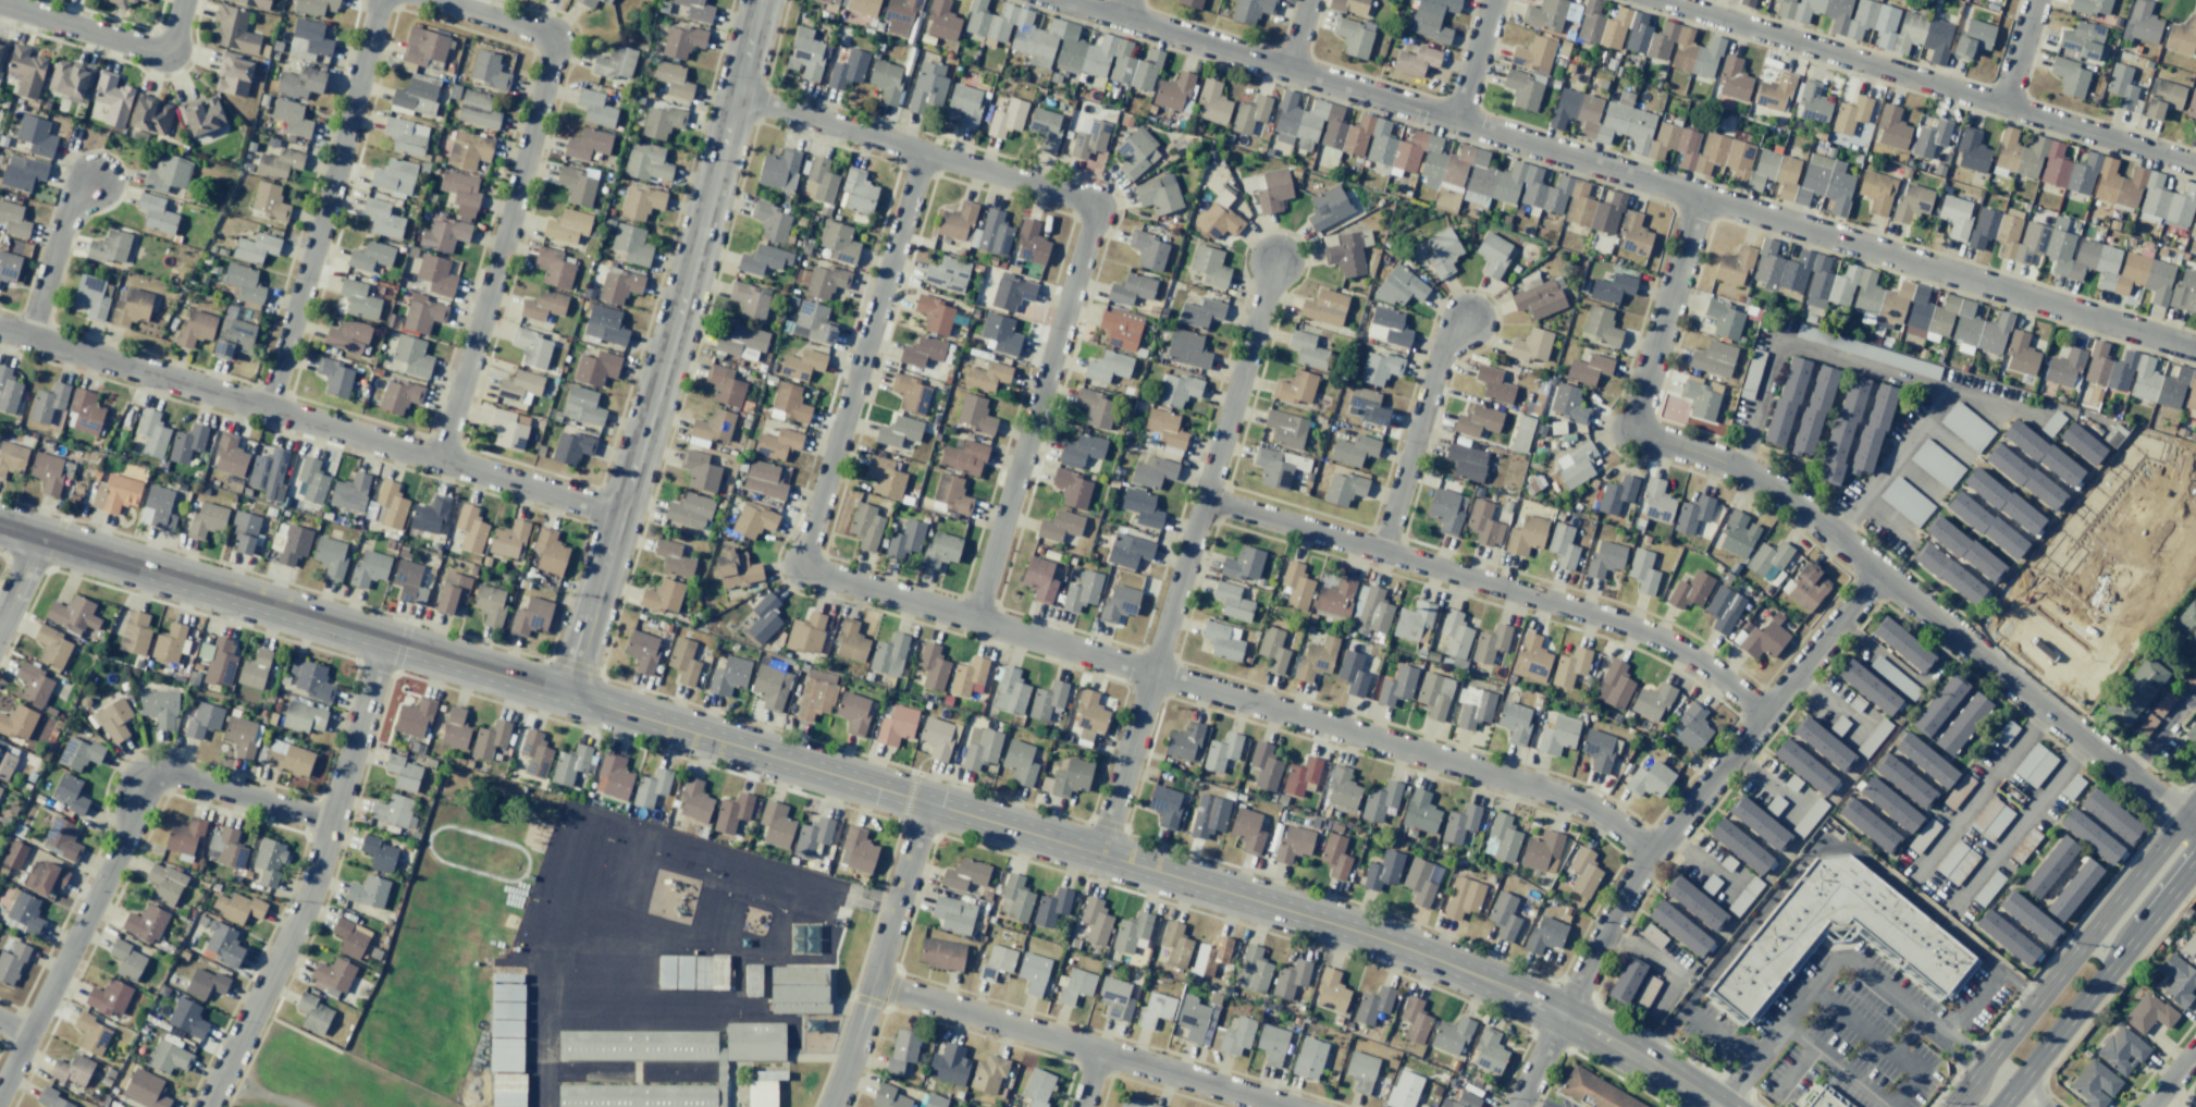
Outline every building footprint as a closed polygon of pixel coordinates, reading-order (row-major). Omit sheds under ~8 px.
[(269,0),(221,0),(267,10),(269,0)] [(292,11),(321,17),(322,10),(336,12),(338,0),(294,0),(292,11)] [(591,9),(596,0),(572,0),(591,9)] [(671,3),(687,7),(684,18),(709,25),(714,7),(703,4),(704,0),(672,0),(671,3)] [(875,17),(879,0),(846,0),(844,10),(875,17)] [(880,20),(887,22),(885,32),(906,38),(911,16),(917,17),(921,0),(885,0),(880,20)] [(961,17),(947,13),(950,0),(932,0),(923,34),(954,42),(961,17)] [(966,11),(970,0),(984,0),(980,12),(990,15),(983,37),(962,30),(969,12),(966,11)] [(1175,3),(1199,10),(1202,0),(1175,0),(1175,3)] [(1229,20),(1254,27),(1258,12),(1272,15),(1276,0),(1235,0),(1229,20)] [(1327,8),(1365,17),(1369,0),(1329,0),(1327,8)] [(1449,43),(1452,29),(1439,26),(1442,10),(1458,14),(1461,0),(1416,0),(1409,34),(1449,43)] [(1558,34),(1563,18),(1576,22),(1581,7),(1569,4),(1570,2),(1565,0),(1541,0),(1539,8),(1525,4),(1519,23),(1558,34)] [(1621,50),(1621,49),(1667,62),(1666,66),(1712,79),(1723,38),(1709,35),(1705,47),(1690,43),(1694,29),(1663,21),(1659,34),(1651,31),(1652,27),(1645,25),(1648,15),(1617,6),(1613,20),(1597,16),(1601,1),(1599,0),(1586,0),(1575,37),(1621,50)] [(1805,24),(1808,14),(1813,13),(1832,18),(1828,32),(1858,40),(1861,29),(1864,29),(1878,32),(1874,47),(1904,55),(1908,42),(1931,48),(1927,63),(1942,66),(1953,24),(1903,11),(1893,7),(1866,0),(1775,0),(1777,17),(1805,24)] [(2068,8),(2106,18),(2111,0),(2070,0),(2068,8)] [(2146,0),(2131,0),(2122,37),(2156,45),(2161,19),(2148,16),(2151,1),(2146,0)] [(248,11),(216,3),(212,21),(217,22),(212,44),(255,54),(259,35),(244,32),(248,11)] [(1013,25),(1020,8),(1033,12),(1027,26),(1037,29),(1028,54),(1009,48),(1015,26),(1013,25)] [(2188,14),(2185,26),(2169,22),(2162,48),(2190,55),(2193,43),(2195,44),(2195,16),(2188,14)] [(1340,53),(1365,60),(1374,26),(1336,16),(1331,34),(1345,37),(1340,53)] [(1995,27),(1967,18),(1963,30),(1958,29),(1951,55),(1968,60),(1972,47),(1987,52),(1995,27)] [(2105,27),(2075,20),(2072,33),(2060,30),(2055,51),(2095,61),(2100,43),(2101,44),(2105,27)] [(1059,39),(1064,22),(1078,26),(1074,40),(1086,44),(1077,71),(1054,63),(1061,40),(1059,39)] [(685,61),(689,45),(703,49),(707,31),(681,25),(680,29),(667,26),(660,55),(685,61)] [(812,30),(795,25),(785,68),(799,71),(798,78),(817,82),(825,43),(810,39),(812,30)] [(449,37),(409,26),(398,69),(410,72),(405,91),(393,88),(387,109),(411,116),(413,110),(431,114),(440,82),(413,74),(416,65),(424,67),(427,59),(442,63),(449,37)] [(1555,41),(1531,35),(1527,49),(1513,45),(1507,64),(1547,74),(1555,41)] [(1112,57),(1118,38),(1132,42),(1127,57),(1135,60),(1127,85),(1108,79),(1114,57),(1112,57)] [(6,72),(19,75),(15,95),(37,99),(45,58),(27,55),(29,46),(12,43),(6,72)] [(593,55),(589,72),(630,81),(636,49),(611,44),(608,58),(593,55)] [(1392,70),(1422,78),(1426,66),(1437,68),(1441,51),(1416,45),(1414,55),(1397,50),(1392,70)] [(861,84),(867,52),(847,48),(844,64),(831,62),(826,87),(845,91),(848,81),(861,84)] [(501,55),(476,49),(469,77),(481,81),(480,85),(506,92),(510,75),(497,71),(501,55)] [(246,97),(252,62),(233,59),(234,53),(220,51),(215,75),(216,76),(213,91),(246,97)] [(1746,102),(1753,77),(1738,73),(1742,59),(1725,54),(1715,93),(1746,102)] [(2047,73),(2061,77),(2057,92),(2081,99),(2089,72),(2077,68),(2079,63),(2052,56),(2047,73)] [(82,100),(90,68),(55,58),(46,90),(82,100)] [(939,109),(948,79),(942,77),(945,66),(920,59),(906,111),(923,115),(925,105),(939,109)] [(686,67),(656,60),(651,80),(667,83),(664,94),(690,100),(694,84),(682,82),(686,67)] [(2115,107),(2130,112),(2138,87),(2127,84),(2132,68),(2113,62),(2104,91),(2118,96),(2115,107)] [(280,71),(274,92),(305,100),(307,91),(320,94),(326,72),(299,65),(297,75),(280,71)] [(1510,106),(1535,112),(1542,84),(1530,81),(1531,75),(1505,68),(1501,86),(1514,90),(1510,106)] [(102,124),(123,129),(133,89),(114,84),(117,74),(99,69),(91,100),(107,105),(102,124)] [(1195,74),(1177,70),(1174,83),(1157,79),(1151,104),(1186,112),(1195,74)] [(1795,75),(1778,71),(1776,84),(1758,80),(1753,105),(1781,111),(1782,100),(1789,102),(1795,75)] [(1232,100),(1217,96),(1221,83),(1203,77),(1196,104),(1200,105),(1196,117),(1224,126),(1232,100)] [(2179,111),(2186,87),(2152,77),(2141,116),(2159,121),(2163,107),(2179,111)] [(1830,100),(1817,97),(1821,83),(1803,78),(1793,116),(1824,124),(1830,100)] [(975,131),(981,105),(977,104),(981,90),(952,83),(946,108),(960,111),(957,126),(975,131)] [(1844,218),(1854,176),(1842,173),(1845,162),(1806,152),(1804,160),(1756,148),(1757,145),(1703,131),(1702,133),(1656,121),(1657,114),(1603,101),(1604,99),(1558,87),(1548,127),(1562,131),(1565,118),(1581,122),(1578,137),(1608,145),(1808,196),(1809,193),(1832,199),(1829,214),(1844,218)] [(2191,87),(2184,117),(2195,120),(2195,88),(2191,87)] [(575,104),(586,106),(582,121),(612,128),(617,109),(601,105),(604,94),(578,88),(575,104)] [(496,130),(500,113),(491,110),(494,96),(463,89),(456,120),(496,130)] [(1276,107),(1283,89),(1297,94),(1292,108),(1300,110),(1290,144),(1275,139),(1278,132),(1272,130),(1280,108),(1276,107)] [(1230,130),(1249,135),(1253,120),(1265,123),(1271,98),(1254,94),(1251,105),(1237,101),(1230,130)] [(188,137),(224,125),(214,95),(179,106),(188,137)] [(1850,136),(1854,121),(1866,124),(1871,98),(1855,95),(1852,106),(1838,102),(1831,132),(1850,136)] [(128,127),(163,135),(171,105),(159,102),(158,103),(136,97),(128,127)] [(992,110),(986,135),(1002,139),(1005,129),(1019,132),(1027,102),(1007,97),(1004,112),(992,110)] [(304,103),(273,99),(271,119),(286,121),(284,134),(309,137),(311,121),(301,119),(304,103)] [(1323,121),(1329,103),(1343,108),(1338,122),(1346,124),(1338,150),(1331,147),(1329,155),(1316,151),(1325,122),(1323,121)] [(1901,108),(1882,103),(1876,129),(1880,130),(1876,143),(1904,150),(1911,126),(1897,122),(1901,108)] [(665,141),(668,126),(683,129),(687,112),(660,106),(659,109),(647,107),(640,135),(665,141)] [(1063,115),(1032,107),(1026,129),(1041,133),(1037,150),(1053,154),(1063,115)] [(51,158),(56,136),(47,134),(50,121),(20,114),(15,139),(29,143),(27,153),(51,158)] [(1069,156),(1085,160),(1087,149),(1102,153),(1109,124),(1079,116),(1069,156)] [(1370,135),(1375,116),(1390,121),(1385,135),(1397,139),(1389,165),(1365,159),(1372,135),(1370,135)] [(422,157),(427,125),(384,118),(382,133),(392,135),(389,152),(422,157)] [(1910,154),(1929,159),(1933,144),(1945,147),(1951,122),(1935,118),(1932,129),(1917,125),(1910,154)] [(587,161),(589,151),(608,155),(612,134),(579,126),(576,140),(566,138),(562,155),(587,161)] [(1124,162),(1117,168),(1130,181),(1162,152),(1137,126),(1112,149),(1124,162)] [(1980,131),(1963,126),(1955,152),(1959,153),(1956,166),(1984,174),(1991,149),(1976,145),(1980,131)] [(2143,219),(2189,229),(2195,192),(2195,184),(2184,182),(2182,194),(2159,190),(2163,173),(2132,166),(2129,177),(2126,177),(2113,175),(2116,158),(2085,152),(2083,163),(2061,159),(2064,142),(2032,136),(2029,148),(2016,145),(2019,129),(2001,126),(1993,169),(2038,178),(2037,184),(2091,194),(2090,199),(2135,208),(2139,189),(2143,219)] [(446,166),(474,171),(476,159),(489,161),(493,138),(452,131),(446,166)] [(1422,151),(1429,134),(1442,138),(1438,152),(1449,156),(1442,183),(1418,175),(1426,152),(1422,151)] [(623,173),(669,183),(673,164),(662,162),(665,148),(630,140),(623,173)] [(304,153),(279,147),(276,157),(259,152),(253,173),(285,181),(289,167),(300,170),(304,153)] [(755,184),(791,192),(801,151),(781,147),(779,157),(762,153),(755,184)] [(1468,165),(1475,148),(1488,152),(1483,167),(1495,171),(1488,197),(1464,189),(1471,167),(1468,165)] [(146,166),(140,188),(165,194),(167,186),(184,190),(192,162),(158,153),(154,169),(146,166)] [(31,192),(34,178),(44,180),(48,163),(6,155),(0,184),(0,185),(31,192)] [(830,205),(838,176),(825,172),(829,160),(812,155),(802,193),(811,195),(810,199),(830,205)] [(372,168),(368,185),(391,190),(389,196),(407,200),(415,164),(386,157),(383,171),(372,168)] [(844,208),(870,215),(878,186),(862,182),(865,171),(847,166),(840,190),(848,192),(844,208)] [(1291,197),(1287,169),(1242,176),(1245,192),(1255,190),(1259,214),(1281,211),(1279,199),(1291,197)] [(1896,179),(1862,170),(1855,194),(1871,199),(1867,213),(1885,218),(1896,179)] [(468,242),(477,194),(475,193),(478,178),(442,171),(438,190),(453,193),(451,205),(458,206),(455,218),(433,214),(430,231),(421,230),(418,247),(451,253),(454,239),(468,242)] [(1139,208),(1151,205),(1154,216),(1182,208),(1172,173),(1133,185),(1139,208)] [(1568,197),(1574,179),(1588,183),(1583,197),(1595,201),(1588,227),(1564,221),(1570,197),(1568,197)] [(290,205),(278,203),(281,186),(255,181),(251,210),(262,211),(261,218),(286,222),(290,205)] [(1926,215),(1933,191),(1905,183),(1902,195),(1898,194),(1891,220),(1907,224),(1911,211),(1926,215)] [(1305,217),(1312,232),(1351,213),(1338,184),(1307,198),(1314,213),(1305,217)] [(644,222),(647,208),(662,211),(666,192),(639,187),(638,190),(625,187),(620,217),(644,222)] [(164,199),(139,192),(134,208),(145,211),(140,226),(172,235),(178,215),(161,210),(164,199)] [(1971,202),(1943,194),(1935,219),(1950,223),(1946,237),(1963,242),(1971,216),(1967,215),(1971,202)] [(398,240),(404,218),(387,214),(390,204),(365,197),(360,214),(371,217),(367,231),(398,240)] [(1213,241),(1223,229),(1233,236),(1245,222),(1216,197),(1193,225),(1213,241)] [(6,222),(3,233),(26,239),(31,222),(21,220),(24,206),(0,200),(0,221),(6,222)] [(791,216),(779,213),(780,208),(754,200),(749,218),(763,221),(759,237),(783,244),(791,216)] [(1006,256),(1013,228),(1001,225),(1004,212),(986,208),(981,231),(971,229),(977,204),(960,200),(957,213),(940,209),(935,234),(969,242),(968,247),(1006,256)] [(2126,295),(2128,284),(2152,290),(2148,304),(2164,308),(2175,265),(2122,251),(2123,250),(2076,238),(2077,235),(2023,221),(2024,217),(1978,205),(1967,247),(1981,251),(1984,238),(2000,242),(1996,256),(2028,265),(2031,253),(2054,259),(2050,273),(2079,281),(2083,268),(2100,272),(2096,288),(2126,295)] [(541,236),(575,243),(577,234),(586,236),(591,215),(561,208),(558,220),(545,217),(541,236)] [(1652,232),(1638,228),(1641,213),(1625,210),(1616,248),(1646,256),(1652,232)] [(1039,222),(1022,218),(1013,257),(1044,265),(1050,240),(1035,237),(1039,222)] [(854,265),(859,243),(849,241),(852,227),(823,220),(817,246),(831,249),(829,259),(854,265)] [(645,229),(616,222),(610,249),(624,252),(622,261),(648,267),(652,245),(642,243),(645,229)] [(1425,258),(1437,280),(1454,271),(1449,261),(1463,253),(1448,227),(1425,240),(1433,254),(1425,258)] [(130,234),(105,228),(102,242),(88,239),(84,257),(108,263),(109,259),(123,263),(130,234)] [(1135,266),(1161,272),(1168,244),(1156,241),(1158,236),(1131,229),(1126,246),(1140,250),(1135,266)] [(1364,274),(1361,245),(1363,244),(1361,232),(1336,235),(1336,236),(1330,237),(1331,245),(1321,246),(1324,265),(1338,263),(1339,277),(1364,274)] [(1486,259),(1480,274),(1498,280),(1511,242),(1483,232),(1474,255),(1486,259)] [(276,256),(280,238),(255,233),(253,241),(235,237),(231,258),(261,265),(264,253),(276,256)] [(2011,315),(1976,316),(1975,302),(1943,293),(1927,284),(1903,285),(1844,268),(1841,277),(1828,273),(1828,257),(1799,248),(1795,262),(1775,257),(1775,241),(1763,237),(1750,281),(1799,300),(1808,306),(1847,304),(1856,322),(1904,320),(1900,332),(1944,344),(1946,339),(2000,355),(2011,315)] [(372,262),(389,267),(394,247),(365,239),(361,252),(350,249),(345,266),(370,272),(372,262)] [(792,253),(754,243),(751,255),(740,253),(735,270),(760,276),(763,264),(788,270),(792,253)] [(1200,282),(1225,289),(1230,268),(1219,265),(1223,251),(1194,244),(1188,269),(1202,273),(1200,282)] [(1744,286),(1754,248),(1738,244),(1735,257),(1718,253),(1712,279),(1744,286)] [(562,252),(537,246),(532,268),(543,270),(540,283),(568,290),(574,265),(560,261),(562,252)] [(17,281),(17,253),(0,253),(0,282),(17,281)] [(449,260),(420,253),(414,278),(428,282),(426,291),(451,298),(457,276),(446,274),(449,260)] [(970,263),(940,254),(936,268),(926,265),(921,281),(961,293),(970,263)] [(258,270),(226,262),(221,283),(238,287),(236,298),(246,301),(245,305),(259,309),(265,288),(255,285),(258,270)] [(1373,296),(1388,306),(1392,300),(1402,307),(1408,295),(1419,302),(1430,286),(1393,263),(1373,296)] [(851,273),(825,266),(824,269),(812,265),(804,295),(828,302),(832,286),(846,290),(851,273)] [(597,299),(622,306),(625,290),(640,294),(644,277),(606,267),(597,299)] [(2182,268),(2179,280),(2174,279),(2167,306),(2195,314),(2195,272),(2182,268)] [(1108,283),(1105,300),(1130,305),(1131,296),(1151,300),(1156,279),(1123,272),(1120,285),(1108,283)] [(1617,306),(1621,292),(1633,295),(1637,278),(1612,272),(1609,282),(1593,278),(1588,298),(1617,306)] [(1014,313),(1018,298),(1032,301),(1037,283),(999,273),(990,306),(1014,313)] [(1565,306),(1554,278),(1540,283),(1536,274),(1520,280),(1524,290),(1509,296),(1515,312),(1526,308),(1531,320),(1565,306)] [(102,322),(109,298),(101,296),(105,283),(79,275),(71,302),(87,307),(84,317),(102,322)] [(337,295),(348,297),(344,313),(376,321),(381,299),(364,295),(367,284),(341,278),(337,295)] [(762,323),(771,291),(732,280),(727,298),(741,302),(737,317),(762,323)] [(152,294),(117,286),(108,325),(127,330),(129,319),(145,323),(152,294)] [(1339,327),(1348,297),(1316,287),(1312,301),(1302,298),(1297,315),(1339,327)] [(518,316),(542,322),(545,312),(563,317),(568,296),(537,288),(534,301),(523,298),(518,316)] [(448,306),(425,300),(426,296),(410,292),(401,328),(427,335),(430,319),(444,323),(448,306)] [(922,331),(947,336),(952,308),(941,306),(943,299),(916,294),(913,311),(925,313),(922,331)] [(1220,321),(1225,304),(1201,297),(1198,307),(1181,302),(1176,322),(1205,330),(1209,318),(1220,321)] [(1703,315),(1715,318),(1711,334),(1737,341),(1744,313),(1732,310),(1733,304),(1707,298),(1703,315)] [(829,307),(799,300),(791,334),(831,344),(836,327),(824,324),(829,307)] [(624,346),(629,328),(617,325),(621,312),(590,304),(582,335),(624,346)] [(1580,332),(1593,335),(1591,341),(1617,348),(1622,330),(1609,327),(1614,311),(1588,304),(1580,332)] [(1405,314),(1373,305),(1365,336),(1408,348),(1412,331),(1401,328),(1405,314)] [(1143,317),(1102,306),(1096,327),(1107,330),(1104,344),(1133,352),(1143,317)] [(174,345),(192,349),(194,338),(210,341),(216,316),(188,310),(185,321),(180,319),(174,345)] [(1014,319),(985,312),(979,337),(987,339),(984,349),(1016,356),(1021,335),(1010,332),(1014,319)] [(338,329),(327,326),(322,345),(362,356),(370,325),(341,318),(338,329)] [(256,326),(231,319),(229,328),(220,325),(211,354),(228,360),(231,350),(248,355),(256,326)] [(755,359),(756,351),(764,352),(768,331),(731,324),(729,336),(717,333),(713,351),(755,359)] [(1552,333),(1528,326),(1523,341),(1511,338),(1506,355),(1531,362),(1532,358),(1544,361),(1552,333)] [(551,341),(540,339),(541,333),(513,327),(510,344),(522,347),(518,364),(545,370),(551,341)] [(1202,335),(1172,328),(1164,359),(1206,369),(1211,351),(1199,348),(1202,335)] [(1315,336),(1290,329),(1286,346),(1297,349),(1293,363),(1323,370),(1329,351),(1313,347),(1315,336)] [(2005,368),(2033,376),(2040,352),(2025,348),(2029,334),(2012,329),(2004,355),(2008,356),(2005,368)] [(427,379),(433,357),(422,354),(426,341),(396,334),(390,359),(405,363),(402,373),(427,379)] [(941,362),(946,342),(916,334),(913,347),(901,344),(897,362),(922,368),(924,358),(941,362)] [(1727,378),(1736,348),(1706,339),(1703,352),(1692,349),(1687,366),(1727,378)] [(2120,362),(2105,359),(2108,343),(2092,339),(2083,382),(2128,392),(2127,397),(2181,408),(2180,413),(2195,416),(2195,370),(2176,366),(2174,377),(2151,372),(2154,357),(2123,350),(2120,362)] [(2041,380),(2073,389),(2084,351),(2069,346),(2065,360),(2048,355),(2041,380)] [(821,372),(826,355),(802,348),(798,358),(783,354),(777,374),(806,383),(810,369),(821,372)] [(1086,360),(1081,377),(1107,383),(1109,374),(1127,378),(1133,357),(1101,349),(1097,363),(1086,360)] [(578,354),(571,380),(600,387),(603,376),(615,379),(621,356),(596,350),(594,359),(578,354)] [(1382,387),(1386,373),(1399,376),(1404,359),(1379,352),(1378,355),(1365,352),(1357,380),(1382,387)] [(1570,359),(1564,378),(1593,386),(1597,373),(1609,376),(1613,360),(1588,353),(1586,363),(1570,359)] [(1765,442),(1787,447),(1806,360),(1784,355),(1765,442)] [(352,370),(341,368),(342,362),(317,358),(314,373),(325,375),(323,394),(348,397),(352,370)] [(963,387),(992,393),(995,381),(1007,384),(1011,367),(987,361),(984,370),(967,366),(963,387)] [(733,370),(709,363),(704,381),(714,384),(709,400),(738,409),(746,383),(731,378),(733,370)] [(1502,371),(1477,364),(1473,379),(1484,382),(1480,397),(1510,404),(1515,386),(1499,382),(1502,371)] [(1792,453),(1813,458),(1834,369),(1813,364),(1792,453)] [(13,414),(22,384),(10,380),(13,369),(1,366),(0,370),(0,410),(13,414)] [(1317,375),(1292,369),(1288,383),(1276,380),(1271,397),(1295,404),(1296,401),(1309,404),(1317,375)] [(1202,382),(1165,371),(1156,402),(1181,409),(1185,394),(1198,398),(1202,382)] [(931,388),(918,385),(920,380),(893,373),(889,390),(902,393),(897,409),(923,416),(931,388)] [(1864,379),(1843,374),(1819,479),(1840,484),(1864,379)] [(377,410),(402,416),(406,401),(419,405),(424,387),(399,381),(398,384),(385,380),(377,410)] [(64,410),(69,385),(53,381),(51,392),(34,389),(28,421),(48,424),(51,408),(64,410)] [(1586,424),(1590,409),(1577,405),(1582,389),(1556,382),(1547,413),(1586,424)] [(1893,387),(1872,382),(1851,474),(1858,476),(1859,471),(1873,475),(1893,387)] [(560,416),(601,425),(605,410),(594,407),(598,392),(567,385),(560,416)] [(1381,393),(1352,386),(1345,416),(1386,424),(1389,409),(1378,407),(1381,393)] [(104,408),(94,405),(97,393),(74,387),(64,427),(97,436),(104,408)] [(1082,423),(1106,431),(1116,399),(1078,388),(1073,404),(1087,408),(1082,423)] [(987,399),(962,393),(955,421),(967,423),(966,429),(992,436),(996,418),(983,415),(987,399)] [(1976,453),(1994,432),(1956,400),(1938,421),(1976,453)] [(1451,431),(1477,438),(1479,428),(1497,433),(1502,412),(1471,403),(1467,417),(1456,414),(1451,431)] [(735,413),(710,407),(706,422),(693,419),(687,443),(706,447),(708,439),(727,443),(735,413)] [(161,459),(170,427),(156,424),(159,412),(143,408),(136,433),(145,436),(140,454),(161,459)] [(486,425),(496,428),(492,445),(521,452),(529,417),(490,408),(486,425)] [(1143,429),(1160,432),(1157,444),(1183,449),(1187,431),(1176,429),(1179,415),(1148,408),(1143,429)] [(1271,444),(1300,450),(1307,419),(1266,410),(1262,426),(1274,429),(1271,444)] [(922,422),(892,414),(889,427),(878,424),(873,441),(898,448),(901,438),(917,442),(922,422)] [(1534,419),(1519,415),(1509,448),(1524,453),(1534,419)] [(2083,472),(2013,417),(2000,434),(2070,489),(2083,472)] [(2092,467),(2106,450),(2070,420),(2056,437),(2092,467)] [(207,427),(191,422),(188,434),(175,430),(167,460),(186,465),(191,449),(201,452),(207,427)] [(798,453),(803,435),(777,427),(775,438),(758,433),(752,452),(782,461),(785,450),(798,453)] [(211,469),(241,478),(248,453),(234,449),(238,436),(222,431),(211,469)] [(596,439),(572,432),(571,436),(558,432),(550,460),(574,467),(579,452),(591,456),(596,439)] [(1106,440),(1076,432),(1073,445),(1062,442),(1056,463),(1080,470),(1084,456),(1101,460),(1106,440)] [(1358,468),(1362,455),(1374,459),(1380,441),(1355,433),(1351,443),(1335,438),(1328,459),(1358,468)] [(937,465),(978,477),(987,446),(955,437),(952,445),(943,443),(937,465)] [(1597,455),(1588,440),(1554,459),(1560,470),(1556,473),(1566,490),(1594,475),(1586,461),(1597,455)] [(3,479),(5,470),(21,474),(28,448),(0,441),(0,478),(3,479)] [(2066,496),(1996,441),(1983,458),(2052,513),(2066,496)] [(1480,483),(1488,452),(1447,442),(1443,458),(1454,461),(1451,476),(1480,483)] [(288,450),(271,447),(269,457),(253,454),(247,487),(264,490),(262,499),(279,502),(288,450)] [(708,455),(683,449),(678,467),(689,470),(685,485),(714,493),(721,468),(706,464),(708,455)] [(28,476),(42,480),(39,493),(57,497),(62,478),(69,479),(73,462),(34,452),(28,476)] [(1178,464),(1145,454),(1142,464),(1134,462),(1128,481),(1158,491),(1162,477),(1173,481),(1178,464)] [(328,475),(316,472),(319,460),(302,455),(296,480),(305,483),(302,492),(300,500),(321,505),(328,475)] [(900,499),(905,473),(896,472),(899,462),(868,455),(863,477),(874,479),(870,493),(900,499)] [(783,499),(787,482),(776,480),(779,466),(748,459),(742,490),(783,499)] [(2044,520),(1974,465),(1961,481),(2031,537),(2044,520)] [(1059,505),(1085,510),(1091,482),(1080,479),(1081,473),(1053,468),(1050,485),(1062,488),(1059,505)] [(328,504),(361,513),(371,475),(353,471),(350,483),(334,479),(328,504)] [(142,482),(107,473),(104,486),(96,483),(89,507),(116,514),(119,504),(135,508),(142,482)] [(968,516),(973,498),(960,495),(964,479),(939,473),(931,506),(968,516)] [(1321,501),(1346,508),(1350,494),(1363,498),(1368,480),(1344,473),(1343,476),(1330,473),(1321,501)] [(1631,504),(1638,479),(1621,474),(1618,485),(1604,481),(1595,511),(1615,517),(1620,501),(1631,504)] [(1661,495),(1665,481),(1648,476),(1638,514),(1669,523),(1676,498),(1661,495)] [(401,528),(408,500),(396,497),(399,483),(381,479),(373,510),(366,508),(363,519),(401,528)] [(172,531),(175,515),(168,514),(173,490),(147,485),(139,524),(172,531)] [(1459,495),(1434,487),(1425,516),(1440,521),(1436,531),(1456,537),(1463,513),(1454,511),(1459,495)] [(1119,509),(1136,512),(1134,524),(1159,529),(1163,513),(1153,511),(1156,494),(1123,488),(1119,509)] [(1944,506),(2014,561),(2027,544),(1957,489),(1944,506)] [(713,499),(682,491),(679,504),(667,501),(663,519),(706,530),(713,499)] [(1692,536),(1696,520),(1707,523),(1714,499),(1698,494),(1694,505),(1680,501),(1672,530),(1692,536)] [(446,498),(432,495),(430,506),(412,503),(408,529),(440,534),(446,498)] [(1504,524),(1489,521),(1493,503),(1472,498),(1465,528),(1477,531),(1474,542),(1499,548),(1504,524)] [(743,500),(731,531),(754,540),(759,527),(772,533),(779,514),(743,500)] [(221,533),(227,508),(200,501),(197,513),(192,512),(185,536),(202,541),(206,529),(221,533)] [(876,506),(854,501),(847,534),(859,537),(857,549),(874,553),(882,517),(874,515),(876,506)] [(478,555),(488,523),(474,518),(477,508),(461,503),(453,527),(464,531),(458,548),(478,555)] [(1084,516),(1054,509),(1051,522),(1039,519),(1034,536),(1059,542),(1062,533),(1078,537),(1084,516)] [(1715,546),(1744,560),(1759,528),(1746,521),(1749,517),(1732,509),(1715,546)] [(227,535),(237,538),(233,552),(250,556),(261,518),(234,510),(227,535)] [(2004,567),(1936,513),(1923,530),(1991,584),(2004,567)] [(1509,527),(1504,552),(1527,557),(1529,546),(1541,549),(1547,520),(1522,514),(1519,529),(1509,527)] [(883,556),(901,561),(904,551),(917,554),(925,523),(905,518),(901,534),(890,532),(883,556)] [(1579,547),(1568,543),(1573,528),(1554,522),(1545,551),(1559,555),(1555,566),(1571,571),(1579,547)] [(276,564),(292,567),(295,555),(305,558),(312,530),(286,524),(276,564)] [(531,550),(537,552),(533,567),(560,575),(569,546),(554,542),(557,531),(538,526),(531,550)] [(962,539),(934,532),(931,543),(925,542),(919,568),(936,572),(939,560),(955,564),(962,539)] [(1155,544),(1114,532),(1105,562),(1134,570),(1138,557),(1150,561),(1155,544)] [(311,561),(326,564),(323,578),(341,581),(346,558),(342,558),(346,543),(317,537),(311,561)] [(682,545),(657,538),(652,554),(664,557),(660,572),(689,579),(694,559),(679,555),(682,545)] [(1590,551),(1585,576),(1601,579),(1603,568),(1620,572),(1626,546),(1597,540),(1595,552),(1590,551)] [(1760,542),(1744,567),(1768,582),(1776,569),(1780,572),(1794,549),(1778,540),(1772,549),(1760,542)] [(1986,589),(1925,540),(1911,558),(1972,606),(1986,589)] [(1222,556),(1218,575),(1243,581),(1244,577),(1257,580),(1264,551),(1239,545),(1235,560),(1222,556)] [(760,563),(748,564),(746,551),(732,553),(731,546),(718,548),(719,557),(710,558),(713,578),(719,577),(721,589),(749,585),(748,581),(761,579),(760,563)] [(1626,578),(1637,580),(1635,592),(1653,596),(1658,571),(1649,569),(1653,552),(1632,548),(1626,578)] [(391,557),(362,549),(359,561),(354,560),(348,585),(365,589),(368,578),(384,582),(391,557)] [(1019,585),(1034,589),(1031,600),(1050,605),(1057,581),(1050,579),(1054,563),(1028,556),(1019,585)] [(422,565),(397,559),(390,584),(400,587),(396,599),(422,606),(427,589),(417,586),(422,565)] [(1280,585),(1289,587),(1285,606),(1306,611),(1313,579),(1301,576),(1304,564),(1285,560),(1280,585)] [(1832,582),(1804,561),(1781,592),(1809,613),(1832,582)] [(1102,574),(1081,569),(1078,586),(1066,583),(1060,609),(1079,614),(1082,602),(1095,605),(1102,574)] [(1700,608),(1713,578),(1694,569),(1688,584),(1675,579),(1665,604),(1680,610),(1684,602),(1700,608)] [(435,611),(451,615),(453,603),(465,606),(471,577),(443,572),(435,611)] [(1355,580),(1337,576),(1335,587),(1318,584),(1313,610),(1347,617),(1355,580)] [(684,585),(660,577),(655,592),(642,588),(637,604),(661,612),(663,609),(675,613),(684,585)] [(1211,597),(1222,600),(1219,615),(1249,622),(1254,602),(1238,598),(1240,586),(1215,581),(1211,597)] [(505,591),(477,583),(470,607),(485,611),(481,624),(499,629),(506,605),(501,604),(505,591)] [(1351,618),(1356,619),(1352,631),(1366,634),(1367,630),(1385,635),(1393,604),(1381,601),(1384,590),(1360,584),(1351,618)] [(1708,628),(1725,637),(1745,598),(1717,584),(1704,611),(1714,617),(1708,628)] [(1118,613),(1134,616),(1139,590),(1111,585),(1109,597),(1103,595),(1098,621),(1115,624),(1118,613)] [(744,629),(758,645),(782,623),(771,610),(779,603),(768,591),(748,608),(757,618),(744,629)] [(51,600),(63,605),(66,600),(69,601),(72,593),(96,604),(90,615),(100,619),(95,630),(84,625),(82,630),(79,629),(77,635),(64,628),(64,627),(42,616),(51,600)] [(514,608),(507,632),(526,638),(528,627),(544,632),(553,603),(527,596),(523,610),(514,608)] [(1391,636),(1417,642),(1421,626),(1429,628),(1435,604),(1414,599),(1411,610),(1398,607),(1391,636)] [(2189,600),(2171,624),(2185,635),(2185,636),(2195,644),(2195,606),(2189,600)] [(128,608),(149,615),(145,629),(151,630),(143,656),(115,649),(128,608)] [(1443,654),(1464,659),(1472,629),(1460,626),(1463,613),(1445,608),(1440,633),(1448,635),(1443,654)] [(791,618),(784,647),(817,655),(826,615),(808,611),(806,621),(791,618)] [(1759,632),(1751,626),(1745,634),(1739,630),(1730,642),(1754,659),(1760,651),(1771,659),(1789,636),(1776,626),(1783,617),(1775,611),(1759,632)] [(1883,615),(1935,657),(1921,674),(1868,631),(1883,615)] [(859,621),(842,617),(832,655),(863,663),(869,638),(855,635),(859,621)] [(1243,642),(1237,640),(1239,628),(1203,621),(1200,636),(1211,639),(1207,655),(1239,662),(1243,642)] [(156,634),(161,636),(162,632),(166,634),(171,622),(186,626),(175,665),(148,656),(156,634)] [(39,623),(62,634),(60,638),(72,643),(59,669),(38,660),(41,652),(38,650),(41,644),(30,640),(39,623)] [(1511,626),(1494,623),(1492,634),(1477,630),(1471,661),(1490,665),(1494,649),(1506,651),(1511,626)] [(1288,650),(1279,648),(1284,631),(1264,625),(1256,655),(1270,659),(1266,671),(1281,675),(1288,650)] [(658,639),(631,629),(622,654),(638,659),(634,671),(650,676),(658,653),(654,652),(658,639)] [(1544,683),(1551,653),(1537,649),(1541,635),(1521,631),(1511,675),(1544,683)] [(907,635),(891,633),(889,643),(874,640),(868,671),(900,677),(907,635)] [(1312,671),(1330,675),(1337,638),(1323,635),(1321,646),(1306,643),(1304,655),(1298,654),(1293,679),(1310,682),(1312,671)] [(214,636),(231,640),(230,644),(233,644),(231,655),(236,656),(227,686),(213,681),(212,686),(201,682),(214,636)] [(700,663),(690,660),(696,642),(675,636),(665,668),(679,673),(676,682),(692,688),(700,663)] [(942,692),(949,662),(938,659),(941,645),(922,641),(916,667),(924,669),(920,687),(942,692)] [(1591,650),(1574,646),(1572,658),(1558,654),(1550,684),(1570,689),(1574,673),(1585,676),(1591,650)] [(242,660),(248,661),(248,659),(252,660),(256,647),(271,651),(260,689),(236,681),(242,660)] [(1363,654),(1343,649),(1335,679),(1347,682),(1344,694),(1362,698),(1368,674),(1359,671),(1363,654)] [(1877,654),(1921,689),(1912,700),(1867,665),(1877,654)] [(744,689),(750,661),(725,655),(722,670),(712,667),(707,693),(728,698),(731,686),(744,689)] [(2136,714),(2157,685),(2158,686),(2168,672),(2143,655),(2102,712),(2125,728),(2135,713),(2136,714)] [(954,663),(948,694),(967,698),(968,691),(980,693),(987,659),(971,656),(968,666),(954,663)] [(1633,682),(1622,678),(1627,664),(1609,657),(1593,699),(1623,710),(1633,682)] [(1848,657),(1900,700),(1887,716),(1834,674),(1848,657)] [(293,659),(300,662),(301,660),(326,667),(324,675),(326,676),(324,682),(335,686),(330,703),(304,696),(306,691),(293,688),(296,677),(287,675),(293,659)] [(21,660),(45,671),(42,676),(53,681),(41,708),(17,698),(22,689),(20,688),(22,681),(13,677),(21,661),(21,660)] [(1381,678),(1374,703),(1391,707),(1394,697),(1409,701),(1418,669),(1396,663),(1392,680),(1381,678)] [(1029,684),(1016,681),(1019,670),(1001,664),(989,707),(1020,716),(1029,684)] [(749,693),(764,696),(761,708),(781,713),(790,672),(756,665),(749,693)] [(1414,701),(1427,705),(1423,717),(1441,723),(1455,680),(1424,671),(1414,701)] [(1951,672),(1969,687),(1926,738),(1909,724),(1951,672)] [(1068,683),(1051,679),(1048,691),(1034,687),(1027,717),(1047,722),(1051,706),(1062,709),(1068,683)] [(1629,710),(1658,723),(1674,688),(1659,681),(1654,692),(1640,686),(1629,710)] [(1488,724),(1496,695),(1460,685),(1456,701),(1461,703),(1455,727),(1472,731),(1475,720),(1488,724)] [(139,690),(177,691),(177,716),(173,716),(172,729),(153,728),(153,717),(147,716),(147,714),(138,714),(139,690)] [(862,738),(869,713),(866,712),(869,699),(841,691),(834,716),(848,720),(844,733),(862,738)] [(1975,691),(1993,705),(1950,757),(1933,742),(1975,691)] [(1855,693),(1866,702),(1856,713),(1847,704),(1855,693)] [(120,694),(133,715),(120,723),(127,735),(113,743),(104,730),(102,733),(90,713),(120,694)] [(419,697),(436,701),(429,726),(424,725),(420,738),(393,730),(400,704),(408,706),(409,704),(416,706),(419,697)] [(1531,709),(1503,700),(1495,725),(1510,730),(1506,742),(1523,747),(1531,723),(1527,722),(1531,709)] [(1707,711),(1692,700),(1676,720),(1683,725),(1673,737),(1694,754),(1713,730),(1700,720),(1707,711)] [(197,701),(223,709),(217,729),(203,726),(199,740),(182,736),(187,718),(192,719),(197,701)] [(280,726),(306,733),(307,728),(322,731),(327,711),(287,701),(280,726)] [(11,738),(0,733),(0,713),(7,716),(10,710),(12,712),(15,703),(38,714),(25,740),(13,735),(11,738)] [(449,704),(465,709),(461,723),(466,724),(465,726),(470,728),(464,750),(439,742),(449,704)] [(917,709),(892,705),(889,719),(879,718),(875,744),(896,747),(897,736),(912,739),(917,709)] [(1802,713),(1855,755),(1841,773),(1788,729),(1802,713)] [(1839,713),(1850,722),(1838,737),(1827,728),(1839,713)] [(1572,749),(1579,720),(1554,714),(1550,729),(1541,726),(1535,751),(1557,757),(1560,746),(1572,749)] [(227,715),(256,723),(249,745),(255,746),(250,761),(233,755),(236,746),(229,743),(230,741),(221,738),(227,715)] [(1882,715),(1892,725),(1864,759),(1853,750),(1882,715)] [(917,741),(932,745),(928,758),(946,763),(955,729),(952,729),(954,725),(924,716),(917,741)] [(2195,745),(2195,716),(2182,735),(2195,745)] [(493,718),(510,723),(504,748),(493,746),(489,761),(469,755),(477,727),(485,729),(485,726),(491,728),(493,718)] [(2002,748),(2018,728),(2007,718),(1990,739),(2002,748)] [(1203,724),(1187,720),(1183,733),(1168,729),(1162,753),(1193,762),(1203,724)] [(1002,733),(970,726),(960,768),(977,772),(979,762),(995,766),(1002,733)] [(526,728),(542,734),(540,739),(545,741),(543,747),(553,750),(543,780),(522,773),(528,757),(517,752),(526,728)] [(1579,753),(1593,756),(1589,770),(1608,775),(1618,737),(1585,729),(1579,753)] [(1905,729),(1958,772),(1944,789),(1891,746),(1905,729)] [(1242,735),(1225,731),(1222,742),(1208,739),(1202,769),(1221,773),(1224,759),(1236,761),(1242,735)] [(69,735),(88,745),(90,740),(107,748),(98,764),(87,759),(84,765),(81,763),(76,772),(55,762),(69,735)] [(1784,736),(1837,778),(1823,795),(1769,752),(1784,736)] [(262,764),(272,738),(313,754),(305,776),(280,767),(279,771),(262,764)] [(1034,746),(1009,738),(1000,766),(1012,770),(1008,781),(1029,788),(1037,764),(1029,762),(1034,746)] [(1274,792),(1282,762),(1270,758),(1273,745),(1259,741),(1247,785),(1274,792)] [(2023,779),(2046,751),(2035,741),(2011,771),(2023,779)] [(575,743),(591,747),(584,773),(573,771),(569,788),(548,783),(557,750),(572,754),(575,743)] [(5,783),(0,780),(0,749),(17,758),(5,783)] [(1884,750),(1936,792),(1922,810),(1870,766),(1884,750)] [(603,751),(625,758),(621,768),(633,773),(625,801),(599,794),(604,778),(595,775),(603,751)] [(2034,789),(2058,760),(2047,751),(2023,780),(2034,789)] [(386,752),(404,758),(402,762),(421,767),(414,794),(392,787),(396,774),(382,770),(386,752)] [(1093,763),(1058,755),(1049,794),(1067,799),(1069,789),(1086,793),(1093,763)] [(1287,763),(1281,793),(1301,797),(1304,782),(1316,784),(1322,759),(1305,756),(1302,766),(1287,763)] [(1645,771),(1637,766),(1622,786),(1637,797),(1643,789),(1657,799),(1675,774),(1653,759),(1645,771)] [(1354,810),(1361,786),(1347,782),(1350,768),(1334,764),(1323,802),(1354,810)] [(638,775),(646,777),(646,775),(652,776),(654,766),(671,771),(665,796),(653,792),(649,808),(630,803),(638,775)] [(61,772),(82,782),(78,787),(81,789),(77,795),(88,800),(81,816),(66,810),(67,805),(49,796),(61,772)] [(1952,810),(1976,782),(1964,772),(1941,801),(1952,810)] [(1791,773),(1802,782),(1793,792),(1782,784),(1791,773)] [(1870,773),(1922,816),(1908,834),(1855,790),(1870,773)] [(2070,801),(2085,782),(2074,773),(2058,792),(2070,801)] [(684,776),(702,782),(698,792),(704,795),(703,798),(712,800),(704,824),(676,814),(679,801),(676,800),(684,776)] [(1380,824),(1383,813),(1394,815),(1402,784),(1385,779),(1382,790),(1367,786),(1359,818),(1380,824)] [(1156,826),(1173,831),(1181,807),(1177,806),(1181,793),(1153,784),(1146,808),(1161,812),(1156,826)] [(2093,786),(2145,828),(2131,846),(2078,803),(2093,786)] [(1401,824),(1433,834),(1441,810),(1426,805),(1430,793),(1412,787),(1401,824)] [(737,791),(753,796),(747,821),(736,819),(731,836),(711,831),(719,799),(727,801),(727,799),(735,801),(737,791)] [(388,792),(414,799),(409,815),(415,817),(411,828),(406,826),(405,828),(367,817),(372,799),(383,802),(383,799),(387,800),(388,792)] [(1738,792),(1790,835),(1777,852),(1724,809),(1738,792)] [(1775,792),(1786,801),(1774,816),(1763,808),(1775,792)] [(1229,799),(1196,794),(1190,837),(1205,840),(1206,831),(1223,833),(1229,799)] [(1849,794),(1901,837),(1887,853),(1835,811),(1849,794)] [(1979,833),(2003,803),(1991,795),(1967,824),(1979,833)] [(1817,796),(1828,804),(1801,838),(1790,829),(1817,796)] [(765,800),(787,807),(784,817),(795,821),(787,849),(761,840),(765,826),(757,824),(765,800)] [(1440,840),(1461,845),(1464,830),(1475,832),(1480,806),(1463,803),(1461,814),(1446,811),(1440,840)] [(1990,842),(2014,813),(2003,804),(1979,833),(1990,842)] [(1228,836),(1242,840),(1239,852),(1257,856),(1266,814),(1235,807),(1228,836)] [(2071,807),(2123,849),(2117,857),(2109,865),(2057,824),(2071,807)] [(1511,817),(1494,811),(1486,837),(1496,840),(1491,857),(1512,863),(1522,832),(1508,827),(1511,817)] [(54,815),(76,826),(72,834),(74,835),(71,841),(81,847),(73,862),(39,845),(54,815)] [(1719,815),(1772,858),(1759,875),(1705,832),(1719,815)] [(188,816),(206,821),(201,836),(197,835),(190,857),(162,848),(169,824),(177,826),(178,824),(186,826),(188,816)] [(817,816),(816,823),(811,821),(809,826),(799,823),(791,854),(812,860),(816,844),(828,847),(835,821),(817,816)] [(1917,854),(1941,825),(1930,816),(1907,846),(1917,854)] [(221,825),(237,831),(233,845),(247,849),(240,870),(214,862),(215,859),(203,856),(210,835),(218,837),(221,825)] [(848,825),(865,831),(863,838),(867,840),(867,842),(876,845),(867,873),(844,865),(849,850),(840,848),(848,825)] [(1314,831),(1285,825),(1282,837),(1278,836),(1272,861),(1290,865),(1293,853),(1309,857),(1314,831)] [(2019,864),(2043,835),(2032,826),(2008,854),(2019,864)] [(1555,873),(1562,833),(1540,830),(1539,839),(1525,837),(1520,867),(1555,873)] [(1318,862),(1331,865),(1327,876),(1344,881),(1351,857),(1341,854),(1346,838),(1327,832),(1318,862)] [(362,833),(380,838),(379,842),(398,848),(391,875),(368,869),(370,862),(368,861),(370,853),(358,850),(362,833)] [(2062,833),(2078,846),(2036,899),(2020,885),(2062,833)] [(260,837),(284,845),(283,850),(286,851),(282,864),(279,862),(275,872),(277,873),(273,889),(256,884),(261,869),(250,865),(260,837)] [(1944,876),(1967,847),(1957,838),(1933,866),(1944,876)] [(27,847),(11,840),(0,863),(16,871),(27,847)] [(1567,868),(1577,873),(1568,889),(1587,899),(1602,870),(1589,863),(1595,853),(1580,845),(1567,868)] [(1377,892),(1380,882),(1395,886),(1404,854),(1383,848),(1379,865),(1367,862),(1361,888),(1377,892)] [(1956,886),(1979,857),(1969,848),(1945,876),(1956,886)] [(2123,849),(2127,852),(2121,860),(2117,857),(2123,849)] [(1701,994),(1813,856),(1846,852),(1978,961),(1948,999),(1942,995),(1937,1000),(1849,928),(1826,931),(1750,1024),(1744,1020),(1739,1025),(1701,994)] [(1726,852),(1737,861),(1728,872),(1717,863),(1726,852)] [(960,856),(957,866),(953,865),(951,870),(943,866),(937,885),(963,894),(967,883),(983,888),(990,866),(960,856)] [(1432,864),(1411,856),(1400,888),(1414,892),(1410,903),(1426,909),(1435,885),(1426,882),(1432,864)] [(2086,856),(2104,870),(2061,922),(2044,908),(2086,856)] [(44,860),(69,872),(61,888),(50,884),(44,897),(28,889),(44,860)] [(151,862),(162,868),(163,864),(188,877),(183,886),(181,885),(170,907),(150,897),(153,891),(151,890),(155,884),(143,878),(151,862)] [(1982,907),(2006,878),(1995,869),(1971,898),(1982,907)] [(1007,871),(1024,876),(1020,887),(1026,889),(1026,891),(1034,894),(1024,923),(1003,917),(1008,901),(998,898),(1007,871)] [(1674,872),(1727,915),(1713,933),(1660,889),(1674,872)] [(1710,872),(1720,881),(1708,896),(1698,887),(1710,872)] [(348,881),(359,884),(360,882),(363,883),(366,874),(390,882),(381,909),(358,902),(358,903),(343,899),(348,881)] [(1459,921),(1462,911),(1475,915),(1485,885),(1455,875),(1442,916),(1459,921)] [(1753,875),(1764,884),(1736,918),(1725,909),(1753,875)] [(1038,895),(1047,897),(1048,894),(1053,896),(1056,886),(1072,890),(1065,915),(1054,913),(1050,927),(1031,923),(1038,895)] [(2009,887),(2062,930),(2048,947),(1996,905),(2009,887)] [(17,889),(39,900),(36,909),(38,910),(35,917),(45,922),(37,938),(22,931),(24,926),(4,917),(17,889)] [(1518,899),(1498,890),(1485,920),(1499,926),(1495,937),(1510,943),(1520,919),(1511,915),(1518,899)] [(217,894),(227,899),(231,891),(249,900),(251,896),(267,905),(259,920),(246,913),(239,926),(220,917),(222,912),(210,907),(217,894)] [(934,894),(976,906),(967,936),(939,928),(941,920),(928,915),(934,894)] [(1086,896),(1102,900),(1100,907),(1106,909),(1103,913),(1112,917),(1102,947),(1083,940),(1088,924),(1078,921),(1086,896)] [(1657,897),(1711,940),(1697,958),(1644,914),(1657,897)] [(147,903),(169,914),(156,939),(152,937),(149,944),(119,928),(127,911),(137,915),(140,910),(143,911),(147,903)] [(1987,907),(2039,949),(2033,958),(2026,967),(1973,923),(1987,907)] [(1118,919),(1125,921),(1126,918),(1134,920),(1136,911),(1152,915),(1146,940),(1134,937),(1130,954),(1110,948),(1118,919)] [(336,915),(353,923),(350,927),(369,936),(357,961),(337,951),(341,945),(337,944),(341,937),(329,932),(336,915)] [(1567,925),(1540,915),(1536,927),(1531,925),(1522,949),(1539,955),(1543,944),(1558,950),(1567,925)] [(244,949),(234,969),(212,958),(214,954),(202,948),(210,931),(206,928),(210,919),(237,932),(233,939),(236,942),(235,945),(244,949)] [(1167,920),(1183,925),(1180,934),(1185,935),(1184,938),(1193,940),(1183,970),(1164,963),(1170,947),(1158,944),(1167,920)] [(1648,922),(1666,938),(1657,949),(1638,933),(1648,922)] [(2176,950),(2195,926),(2195,967),(2176,950)] [(1196,943),(1208,945),(1209,940),(1213,942),(1216,935),(1233,939),(1226,965),(1214,962),(1210,980),(1188,973),(1196,943)] [(921,936),(965,944),(961,972),(924,965),(925,962),(916,961),(921,936)] [(114,937),(129,945),(128,949),(146,959),(134,983),(113,972),(119,960),(107,954),(114,937)] [(10,986),(0,982),(0,950),(10,955),(15,940),(30,947),(23,963),(21,962),(15,973),(17,974),(15,980),(13,979),(10,986)] [(1246,943),(1261,948),(1258,957),(1264,959),(1264,961),(1273,964),(1262,996),(1231,985),(1246,943)] [(990,944),(1015,951),(1010,973),(996,969),(991,982),(975,976),(979,962),(985,964),(990,944)] [(2039,949),(2045,954),(2037,962),(2033,958),(2039,949)] [(1023,951),(1050,960),(1038,998),(1023,993),(1026,982),(1022,980),(1023,977),(1015,975),(1023,951)] [(2194,996),(2188,992),(2195,983),(2195,972),(2171,951),(2158,968),(2172,980),(2162,993),(2183,1009),(2194,996)] [(1626,954),(1645,964),(1621,1006),(1603,995),(1626,954)] [(712,955),(712,991),(728,991),(728,956),(712,955)] [(659,956),(658,989),(676,991),(676,957),(659,956)] [(317,961),(325,967),(328,963),(330,964),(334,957),(356,967),(344,993),(309,976),(317,961)] [(677,957),(677,989),(693,991),(694,957),(677,957)] [(694,957),(694,989),(712,991),(712,957),(694,957)] [(1275,967),(1284,969),(1285,967),(1292,968),(1294,958),(1311,962),(1305,988),(1294,985),(1291,1001),(1269,996),(1275,967)] [(762,965),(762,997),(745,997),(745,964),(762,965)] [(1323,967),(1338,973),(1335,983),(1342,985),(1342,987),(1349,991),(1340,1014),(1313,1004),(1318,992),(1313,989),(1323,967)] [(195,968),(212,976),(214,971),(231,979),(223,996),(210,991),(208,996),(205,995),(202,1000),(183,991),(195,968)] [(770,968),(770,1012),(828,1013),(829,969),(770,968)] [(1070,968),(1096,975),(1089,997),(1075,993),(1071,1007),(1054,1003),(1060,986),(1064,987),(1070,968)] [(1648,973),(1660,981),(1641,1013),(1629,1007),(1648,973)] [(1102,975),(1130,984),(1119,1021),(1103,1017),(1107,1004),(1095,999),(1102,975)] [(109,977),(133,988),(120,1016),(110,1011),(108,1016),(95,1010),(96,1008),(83,1003),(90,986),(100,991),(103,984),(106,985),(109,977)] [(525,985),(525,1001),(492,1001),(492,984),(525,985)] [(1360,992),(1369,994),(1369,992),(1375,993),(1378,984),(1394,989),(1386,1013),(1375,1010),(1370,1026),(1350,1020),(1360,992)] [(2142,1035),(2155,1020),(2167,1030),(2180,1014),(2164,1001),(2162,1004),(2146,989),(2122,1019),(2142,1035)] [(1148,991),(1175,998),(1170,1020),(1153,1016),(1150,1029),(1135,1024),(1139,1009),(1143,1010),(1148,991)] [(301,992),(317,999),(314,1003),(333,1011),(320,1036),(300,1026),(303,1022),(300,1021),(305,1012),(294,1007),(301,992)] [(1183,993),(1195,997),(1194,998),(1196,999),(1195,1004),(1209,1008),(1211,1004),(1208,1003),(1211,992),(1222,995),(1207,1045),(1198,1043),(1197,1045),(1182,1041),(1185,1030),(1181,1029),(1182,1025),(1174,1023),(1183,993)] [(1406,994),(1422,1001),(1419,1009),(1424,1011),(1423,1014),(1431,1018),(1419,1045),(1402,1037),(1408,1023),(1396,1018),(1406,994)] [(178,997),(199,1007),(196,1014),(199,1017),(198,1019),(209,1023),(200,1041),(165,1023),(178,997)] [(523,1020),(491,1020),(491,1003),(525,1004),(523,1020)] [(78,1009),(94,1017),(91,1021),(111,1031),(98,1057),(77,1046),(81,1038),(78,1037),(81,1031),(71,1025),(78,1009)] [(1223,1028),(1232,1030),(1236,1014),(1256,1021),(1247,1049),(1239,1047),(1237,1056),(1217,1049),(1223,1028)] [(1438,1022),(1446,1025),(1447,1023),(1454,1025),(1458,1016),(1475,1022),(1465,1047),(1460,1046),(1456,1057),(1428,1045),(1438,1022)] [(491,1021),(491,1037),(523,1037),(523,1021),(491,1021)] [(726,1062),(786,1062),(785,1024),(725,1023),(725,1048),(718,1048),(717,1032),(558,1032),(558,1061),(717,1061),(717,1085),(558,1085),(558,1106),(726,1106),(726,1062)] [(1278,1068),(1263,1063),(1266,1054),(1261,1053),(1261,1049),(1254,1047),(1260,1023),(1288,1033),(1278,1068)] [(2136,1061),(2124,1077),(2105,1061),(2106,1060),(2095,1053),(2110,1034),(2112,1036),(2121,1024),(2151,1049),(2139,1063),(2136,1061)] [(1482,1026),(1497,1034),(1493,1043),(1501,1046),(1500,1048),(1508,1053),(1497,1075),(1470,1062),(1476,1050),(1471,1049),(1482,1026)] [(896,1028),(920,1032),(913,1063),(902,1061),(900,1075),(884,1072),(887,1055),(890,1055),(896,1028)] [(157,1037),(193,1055),(184,1071),(171,1065),(166,1074),(145,1063),(157,1037)] [(1304,1037),(1328,1044),(1319,1074),(1317,1073),(1315,1080),(1290,1072),(1295,1055),(1299,1056),(1304,1037)] [(491,1038),(490,1072),(523,1072),(523,1040),(491,1038)] [(943,1042),(963,1047),(961,1057),(970,1060),(961,1086),(924,1075),(932,1051),(939,1054),(943,1042)] [(1349,1049),(1379,1058),(1367,1096),(1352,1092),(1355,1082),(1350,1081),(1352,1077),(1343,1073),(1349,1049)] [(74,1053),(94,1062),(83,1087),(64,1078),(62,1082),(48,1074),(55,1059),(67,1065),(74,1053)] [(985,1054),(1009,1060),(1003,1078),(999,1077),(994,1096),(966,1087),(975,1059),(983,1061),(985,1054)] [(2109,1099),(2102,1106),(2089,1106),(2083,1102),(2085,1100),(2068,1085),(2092,1056),(2123,1082),(2110,1097),(2098,1087),(2097,1090),(2109,1099)] [(170,1100),(166,1106),(144,1106),(121,1096),(135,1067),(163,1080),(160,1086),(163,1088),(160,1095),(170,1100)] [(1020,1094),(1031,1098),(1026,1106),(1044,1106),(1046,1104),(1043,1103),(1053,1077),(1032,1067),(1020,1094)] [(1572,1067),(1642,1106),(1584,1106),(1557,1092),(1572,1067)] [(1422,1079),(1411,1106),(1388,1106),(1382,1105),(1390,1085),(1393,1087),(1399,1070),(1422,1079)] [(755,1080),(780,1079),(780,1072),(754,1072),(755,1080)] [(493,1106),(526,1106),(527,1074),(493,1074),(493,1106)] [(748,1106),(778,1106),(777,1081),(748,1081),(748,1106)] [(911,1100),(908,1106),(874,1106),(868,1105),(878,1081),(895,1087),(892,1092),(911,1100)] [(74,1106),(73,1106),(43,1106),(44,1106),(34,1100),(42,1084),(57,1092),(54,1096),(74,1106)] [(1480,1100),(1477,1106),(1437,1106),(1442,1097),(1448,1102),(1449,1099),(1454,1103),(1460,1090),(1480,1100)] [(1821,1091),(1807,1106),(1840,1106),(1821,1091)] [(947,1100),(944,1106),(921,1106),(927,1092),(947,1100)] [(1150,1103),(1160,1106),(1117,1106),(1123,1094),(1149,1106),(1150,1103)]
